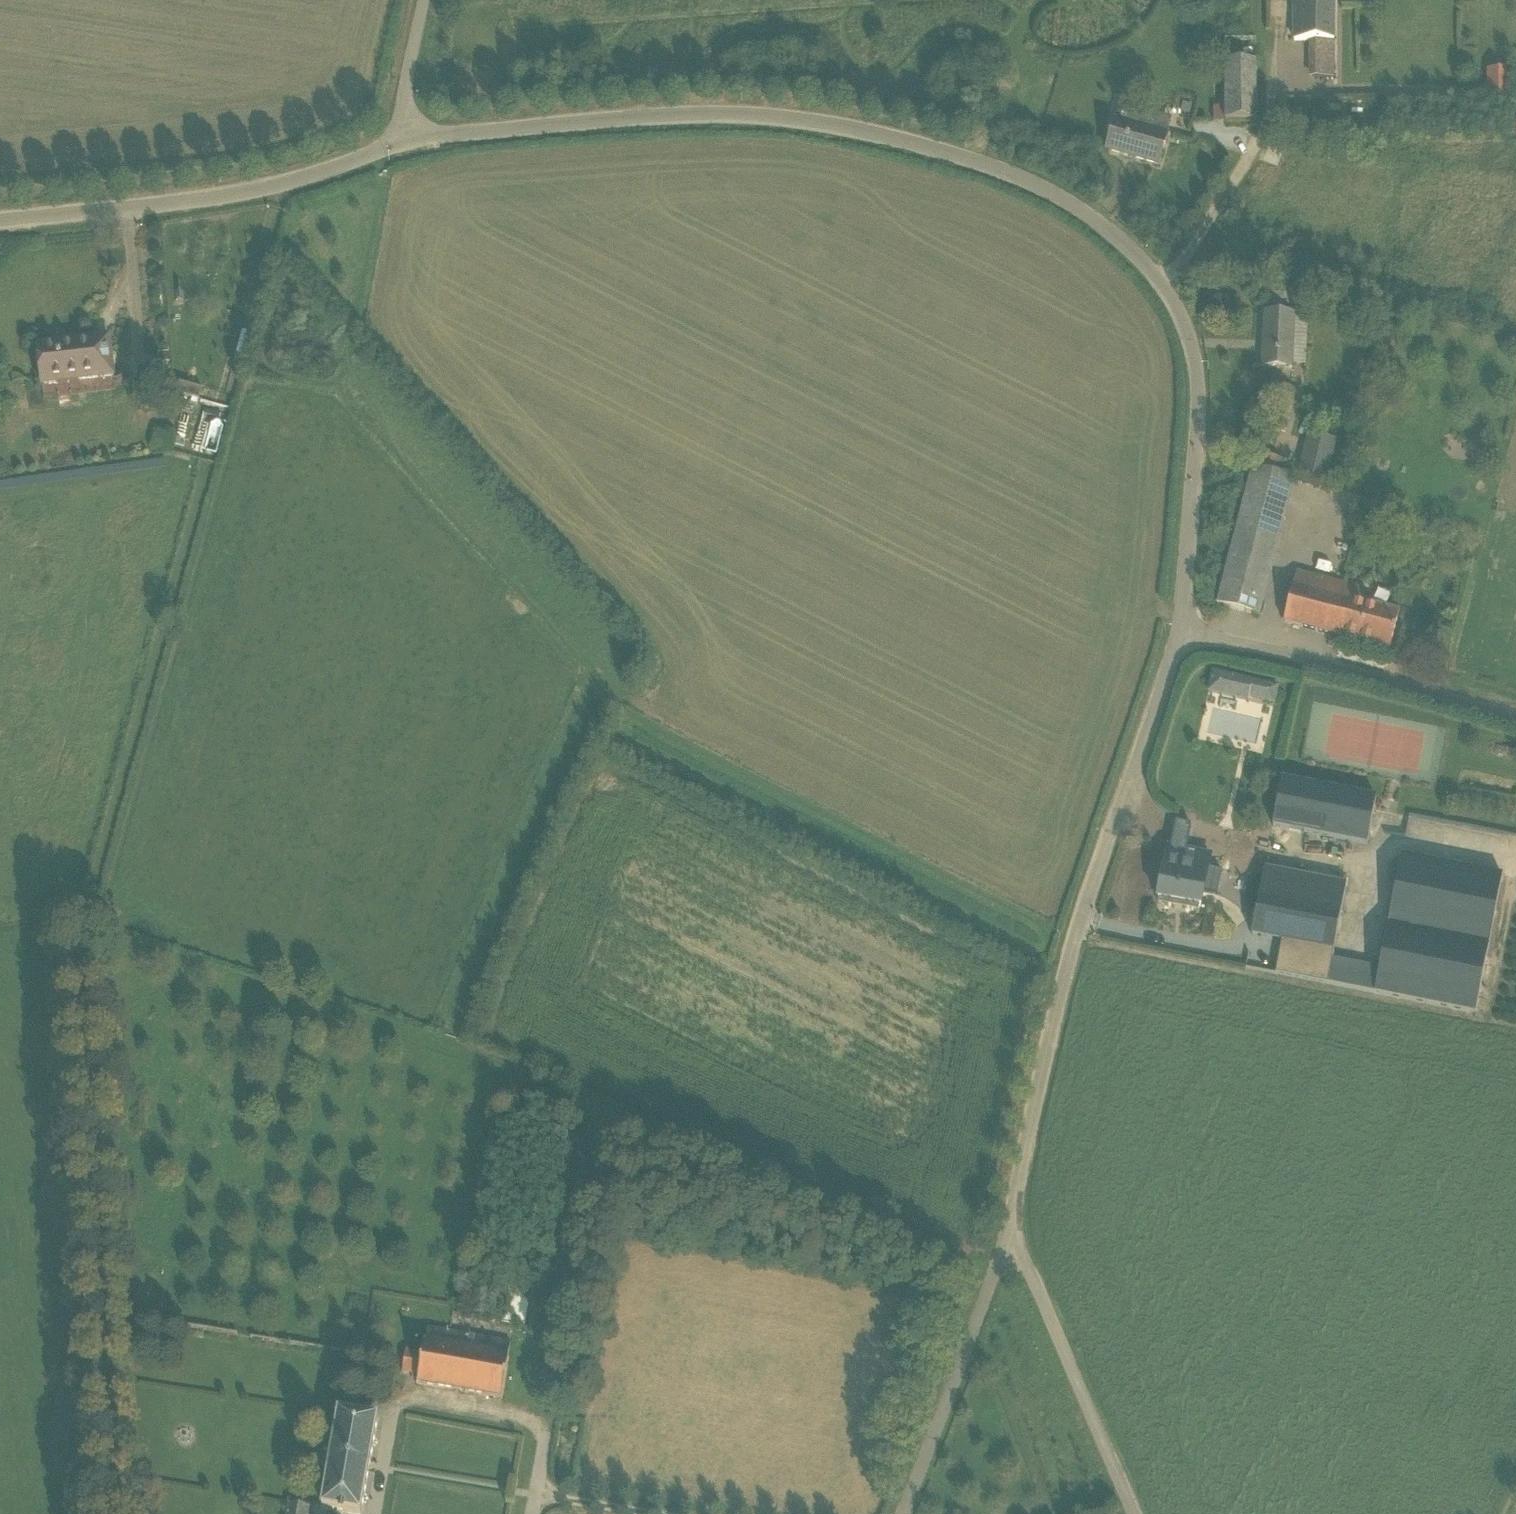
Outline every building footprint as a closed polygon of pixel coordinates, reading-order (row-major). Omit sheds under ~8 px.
[(1334,40),(1333,0),(1294,0),(1295,41),(1334,40)] [(1257,121),(1256,61),(1225,62),(1226,107),(1227,107),(1227,121),(1257,121)] [(1509,71),(1490,71),(1490,99),(1509,99),(1509,71)] [(1116,120),(1107,150),(1159,165),(1168,135),(1131,124),(1135,110),(1120,105),(1116,120)] [(1336,135),(1345,135),(1345,114),(1336,114),(1336,135)] [(1294,368),(1297,314),(1265,313),(1263,367),(1294,368)] [(43,386),(114,379),(110,337),(38,344),(43,386)] [(169,352),(158,353),(159,363),(170,362),(169,352)] [(177,393),(194,398),(197,387),(180,382),(177,393)] [(1308,434),(1299,476),(1327,482),(1336,440),(1308,434)] [(1286,476),(1290,462),(1256,453),(1252,467),(1286,476)] [(1265,596),(1281,534),(1238,523),(1217,604),(1260,615),(1265,596)] [(1390,650),(1400,610),(1364,600),(1366,589),(1298,571),(1284,622),(1341,637),(1390,650)] [(1279,685),(1254,679),(1213,669),(1207,692),(1249,702),(1250,697),(1275,703),(1279,685)] [(1283,779),(1274,826),(1368,845),(1377,797),(1283,779)] [(1169,845),(1166,860),(1166,861),(1169,862),(1168,870),(1164,870),(1158,899),(1160,899),(1160,898),(1200,906),(1200,907),(1201,907),(1204,893),(1218,895),(1222,871),(1212,869),(1215,854),(1169,845)] [(1476,1013),(1503,875),(1402,856),(1380,968),(1333,959),(1347,885),(1265,869),(1253,934),(1283,940),(1276,973),(1476,1013)] [(509,1357),(511,1342),(428,1328),(423,1351),(407,1349),(403,1372),(419,1375),(418,1383),(438,1387),(438,1386),(483,1394),(483,1395),(503,1398),(510,1357),(509,1357)] [(366,1341),(352,1339),(351,1346),(364,1349),(366,1341)] [(379,1418),(339,1411),(322,1508),(356,1513),(362,1513),(379,1418)] [(288,1502),(286,1513),(310,1513),(311,1506),(288,1502)]
